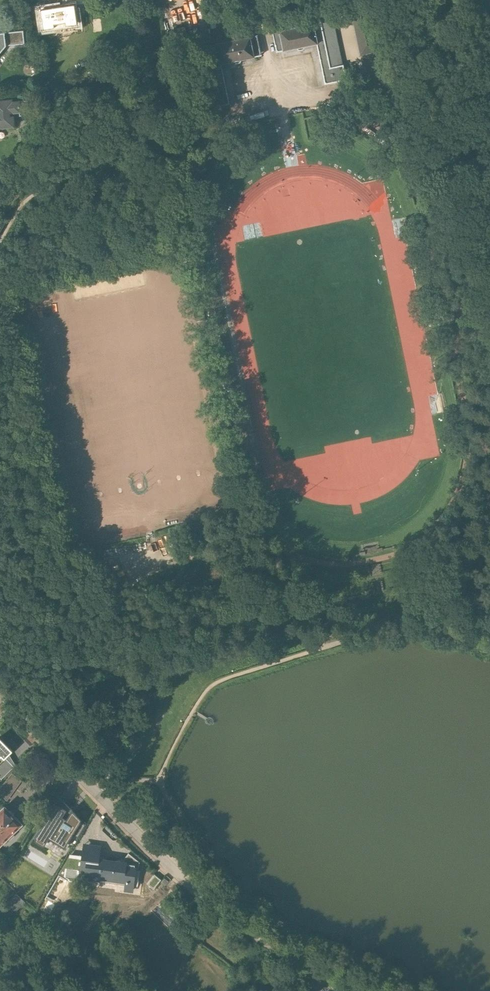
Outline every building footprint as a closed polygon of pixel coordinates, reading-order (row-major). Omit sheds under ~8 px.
[(241,8),(238,9),(239,13),(242,13),(243,17),(250,16),(247,0),(239,0),(241,8)] [(367,1),(350,4),(361,54),(377,51),(367,1)] [(77,5),(77,3),(63,6),(37,9),(40,32),(80,26),(77,5)] [(321,22),(273,32),(277,52),(297,48),(299,50),(301,50),(303,49),(304,47),(317,44),(325,84),(346,79),(343,65),(342,65),(333,21),(321,23),(321,22)] [(0,34),(0,56),(8,46),(25,44),(24,32),(0,34)] [(257,35),(209,45),(219,91),(206,93),(208,108),(229,103),(221,64),(234,61),(236,63),(238,63),(240,62),(241,60),(261,55),(257,35)] [(12,127),(11,114),(20,113),(21,117),(30,116),(30,101),(0,103),(0,129),(12,127)] [(193,115),(179,117),(182,132),(196,129),(193,115)] [(226,451),(238,449),(240,448),(238,437),(235,437),(223,439),(226,451)] [(0,739),(0,763),(12,752),(0,739)] [(4,795),(13,787),(16,788),(21,779),(13,773),(0,788),(0,791),(4,795)] [(6,803),(0,809),(0,845),(24,821),(6,803)] [(55,816),(41,829),(52,840),(61,831),(66,827),(55,816)] [(82,825),(76,820),(68,829),(76,837),(84,828),(81,826),(82,825)] [(65,835),(61,831),(52,840),(56,844),(65,835)] [(103,846),(86,843),(84,855),(83,862),(82,871),(88,872),(87,878),(101,880),(102,877),(126,881),(125,891),(134,893),(138,867),(128,865),(129,862),(102,857),(103,846)] [(80,862),(83,862),(84,855),(70,853),(68,867),(79,869),(80,862)] [(161,880),(155,875),(147,885),(153,890),(161,880)]
